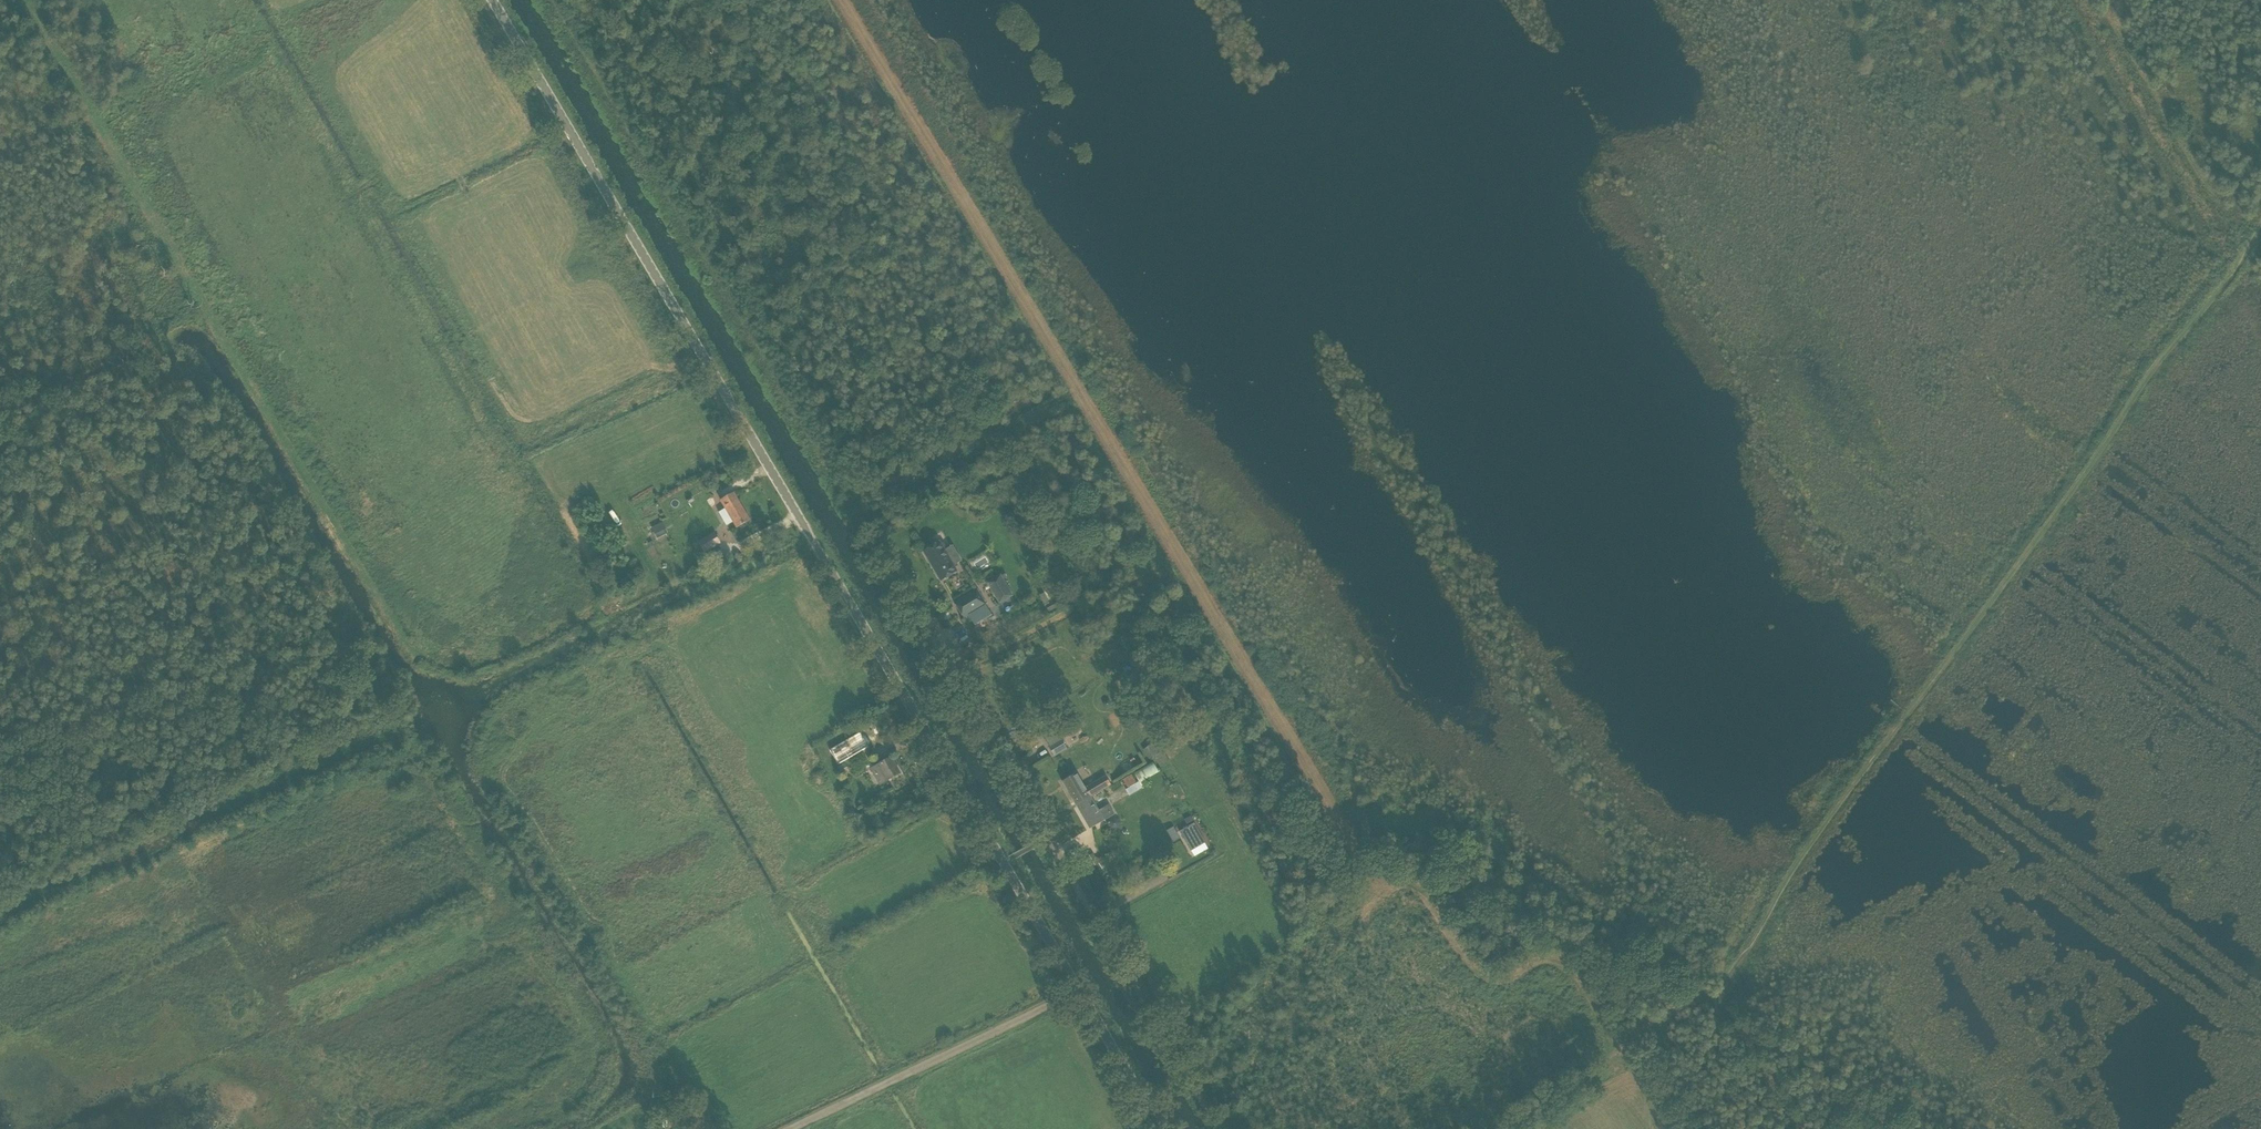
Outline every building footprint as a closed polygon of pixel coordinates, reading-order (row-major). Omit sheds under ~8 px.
[(968,481),(967,486),(970,490),(974,491),(978,488),(979,484),(977,480),(972,479),(968,481)] [(721,500),(737,527),(750,520),(734,492),(721,500)] [(662,521),(652,527),(657,538),(668,533),(662,521)] [(714,532),(698,541),(704,552),(721,543),(716,535),(714,532)] [(924,550),(942,580),(956,572),(939,542),(924,550)] [(989,583),(1000,602),(1012,595),(1000,576),(989,583)] [(977,590),(956,603),(963,616),(965,616),(969,623),(980,616),(976,609),(985,604),(984,603),(977,590)] [(1040,595),(1044,605),(1051,603),(1046,592),(1040,595)] [(1060,601),(1047,608),(1050,614),(1057,610),(1063,606),(1060,601)] [(859,729),(828,747),(838,762),(868,744),(859,729)] [(891,731),(883,736),(887,741),(895,736),(891,731)] [(1048,746),(1054,756),(1067,749),(1058,734),(1049,740),(1051,744),(1048,746)] [(1163,750),(1154,756),(1160,767),(1170,761),(1163,750)] [(852,760),(857,770),(868,764),(863,754),(852,760)] [(872,769),(881,784),(900,773),(891,757),(872,769)] [(844,763),(838,766),(842,774),(848,771),(844,763)] [(1077,773),(1062,782),(1076,805),(1091,797),(1097,793),(1102,790),(1111,785),(1106,775),(1085,787),(1077,773)] [(1125,789),(1129,796),(1142,788),(1139,781),(1136,783),(1132,774),(1123,779),(1128,788),(1125,789)] [(1101,791),(1097,793),(1100,799),(1122,787),(1118,781),(1102,791),(1102,790),(1101,791)] [(1076,805),(1090,828),(1115,814),(1114,814),(1109,804),(1098,810),(1091,797),(1076,805)] [(1109,819),(1108,825),(1110,829),(1115,830),(1119,828),(1121,823),(1119,819),(1114,817),(1109,819)] [(1194,823),(1179,831),(1191,851),(1206,842),(1194,823)] [(1097,865),(1101,871),(1108,866),(1102,856),(1096,859),(1093,853),(1082,860),(1088,870),(1097,865)]
